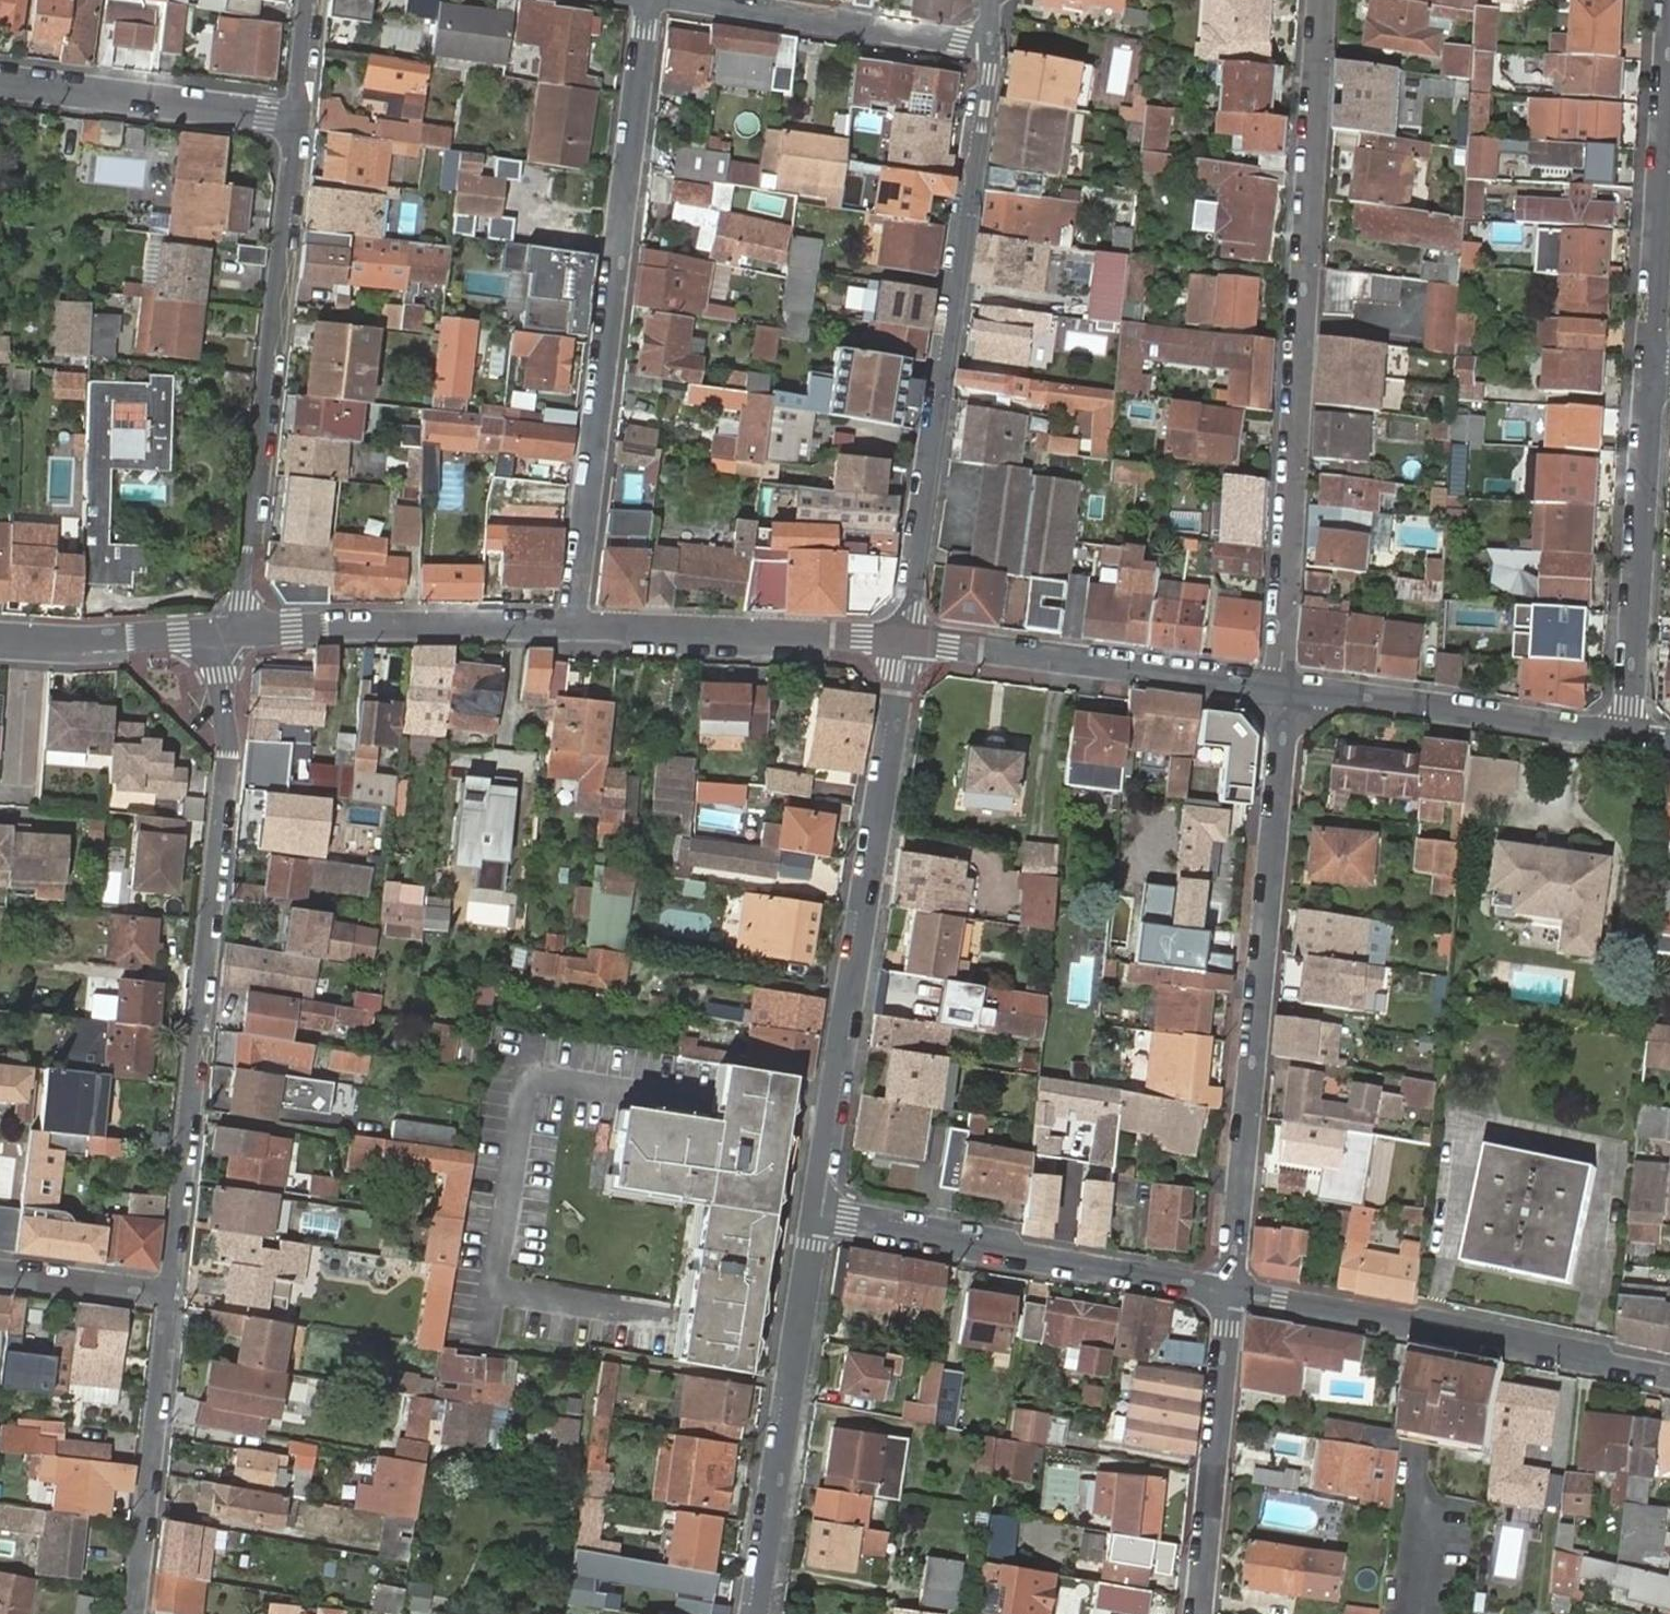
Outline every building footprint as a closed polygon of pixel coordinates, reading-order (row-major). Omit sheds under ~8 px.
[(16,37),(21,0),(0,0),(0,34),(16,37)] [(62,43),(67,0),(35,0),(29,39),(62,43)] [(88,66),(97,0),(67,0),(62,43),(59,62),(88,66)] [(103,9),(105,11),(104,25),(101,24),(97,67),(110,69),(113,46),(149,50),(154,15),(113,10),(115,0),(104,0),(103,9)] [(328,19),(370,25),(374,0),(331,0),(328,19)] [(405,19),(436,23),(440,0),(408,0),(405,19)] [(431,63),(504,74),(516,0),(496,0),(494,16),(439,8),(436,23),(431,63)] [(532,0),(525,0),(518,43),(548,47),(532,164),(539,165),(583,173),(594,93),(575,89),(586,15),(552,11),(552,6),(537,4),(538,1),(532,0)] [(875,8),(876,0),(859,0),(858,6),(875,8)] [(972,0),(917,0),(915,15),(969,23),(972,0)] [(1045,6),(1082,11),(1084,0),(1045,0),(1045,6)] [(1203,62),(1218,63),(1266,68),(1269,48),(1276,49),(1278,24),(1273,24),(1274,15),(1280,15),(1281,0),(1218,0),(1216,27),(1207,26),(1203,62)] [(1367,47),(1438,58),(1442,36),(1426,33),(1430,7),(1383,0),(1374,0),(1367,47)] [(1430,7),(1440,9),(1440,0),(1383,0),(1430,7)] [(1440,9),(1476,14),(1477,10),(1477,0),(1440,0),(1440,9)] [(1602,3),(1602,0),(1554,0),(1551,37),(1550,54),(1575,56),(1620,59),(1624,4),(1602,3)] [(177,54),(183,6),(166,3),(160,51),(177,54)] [(1477,10),(1476,14),(1475,49),(1491,51),(1494,51),(1496,12),(1477,10)] [(215,36),(210,72),(270,80),(277,30),(238,23),(235,39),(215,36)] [(667,33),(661,81),(700,87),(714,84),(702,82),(703,72),(706,53),(710,26),(702,25),(700,37),(667,33)] [(778,36),(710,26),(706,53),(721,55),(720,63),(773,70),(778,36)] [(796,39),(778,36),(773,70),(791,72),(796,39)] [(1473,81),(1475,49),(1445,44),(1441,77),(1473,81)] [(1266,68),(1273,68),(1276,49),(1269,48),(1266,68)] [(1491,51),(1475,49),(1473,81),(1472,92),(1489,94),(1491,51)] [(1575,56),(1550,54),(1548,78),(1568,80),(1567,94),(1624,99),(1626,60),(1620,59),(1575,56)] [(1022,55),(1021,64),(1062,70),(1084,74),(1086,66),(1063,62),(1030,56),(1022,55)] [(367,125),(366,137),(387,141),(390,142),(407,144),(418,146),(420,130),(430,66),(428,65),(420,64),(397,60),(368,56),(364,91),(405,95),(404,120),(414,121),(412,129),(373,122),(367,125)] [(1403,70),(1340,62),(1339,88),(1349,89),(1348,110),(1338,109),(1336,132),(1365,135),(1398,139),(1403,70)] [(955,77),(856,63),(850,110),(864,112),(883,114),(885,99),(899,102),(897,116),(946,123),(949,100),(953,101),(955,77)] [(1283,94),(1285,70),(1273,68),(1266,68),(1218,63),(1216,88),(1222,89),(1219,113),(1238,115),(1274,119),(1276,94),(1283,94)] [(1021,64),(1015,102),(1076,113),(1079,113),(1084,74),(1062,70),(1021,64)] [(1086,66),(1084,74),(1085,74),(1094,76),(1095,67),(1086,66)] [(702,82),(714,84),(715,77),(710,76),(710,72),(703,72),(702,82)] [(1085,74),(1084,74),(1079,113),(1088,115),(1094,76),(1085,74)] [(405,95),(364,91),(363,101),(384,104),(382,116),(404,120),(405,95)] [(1487,137),(1489,94),(1472,92),(1470,113),(1469,136),(1487,137)] [(1000,121),(998,138),(1072,148),(1076,113),(1015,102),(1003,100),(1000,121)] [(319,102),(315,130),(356,136),(357,124),(353,117),(339,115),(332,103),(319,102)] [(1545,142),(1620,148),(1623,108),(1548,102),(1547,114),(1554,114),(1553,130),(1546,130),(1545,142)] [(1157,107),(1148,106),(1146,125),(1143,153),(1151,154),(1157,107)] [(850,110),(846,145),(843,162),(856,165),(858,158),(869,160),(871,145),(860,143),(864,112),(850,110)] [(1458,147),(1468,147),(1470,113),(1461,113),(1458,147)] [(1554,114),(1547,114),(1546,130),(1553,130),(1554,114)] [(1286,169),(1290,121),(1274,119),(1238,115),(1238,121),(1232,121),(1230,145),(1235,146),(1234,152),(1259,155),(1258,166),(1286,169)] [(939,172),(946,123),(897,116),(895,131),(892,130),(891,144),(894,144),(891,166),(939,172)] [(119,125),(98,122),(95,145),(116,148),(119,125)] [(357,124),(356,136),(366,137),(367,125),(357,124)] [(123,130),(119,152),(141,154),(143,133),(123,130)] [(229,150),(230,138),(173,132),(172,143),(229,150)] [(825,197),(824,208),(837,210),(843,162),(846,145),(782,135),(782,137),(764,134),(759,175),(777,178),(775,190),(825,197)] [(1398,139),(1365,135),(1363,152),(1361,151),(1354,205),(1419,212),(1428,143),(1398,139)] [(1525,140),(1487,137),(1469,136),(1468,147),(1467,178),(1485,180),(1497,180),(1500,149),(1525,151),(1525,140)] [(328,137),(322,178),(374,186),(380,145),(328,137)] [(998,138),(993,170),(1039,176),(1052,179),(1068,180),(1072,148),(998,138)] [(1618,172),(1620,148),(1545,142),(1536,141),(1534,165),(1618,172)] [(407,144),(390,142),(388,155),(404,157),(407,144)] [(192,179),(224,182),(229,150),(172,143),(168,175),(192,179)] [(676,149),(672,178),(723,185),(727,156),(676,149)] [(443,176),(458,177),(461,152),(445,150),(445,152),(439,152),(437,161),(444,162),(443,176)] [(458,177),(456,197),(452,223),(459,224),(460,218),(464,218),(465,212),(496,216),(501,182),(477,178),(480,155),(461,152),(458,177)] [(1151,154),(1143,153),(1142,158),(1142,164),(1173,168),(1174,157),(1151,154)] [(1285,187),(1286,169),(1258,166),(1227,162),(1216,241),(1227,242),(1225,259),(1267,265),(1277,187),(1285,187)] [(945,196),(948,178),(881,168),(874,216),(923,224),(923,218),(921,217),(925,192),(945,196)] [(983,237),(1042,245),(1050,246),(1078,251),(1080,236),(1074,235),(1079,206),(1037,200),(1039,176),(993,170),(983,237)] [(224,189),(224,182),(192,179),(168,175),(159,236),(216,242),(218,234),(242,237),(248,191),(224,189)] [(759,175),(758,187),(775,190),(777,178),(759,175)] [(1483,208),(1485,180),(1467,178),(1467,182),(1466,204),(1465,207),(1465,218),(1482,219),(1483,208)] [(673,182),(671,202),(707,206),(710,188),(673,182)] [(1517,197),(1515,222),(1616,229),(1618,206),(1594,204),(1596,188),(1585,187),(1575,187),(1574,202),(1517,197)] [(1139,188),(1139,191),(1135,232),(1144,233),(1147,212),(1157,214),(1159,190),(1139,188)] [(307,204),(304,232),(348,237),(372,240),(378,199),(309,190),(307,204)] [(1378,209),(1374,233),(1450,244),(1454,219),(1378,209)] [(721,212),(711,261),(741,266),(743,260),(735,259),(736,252),(770,260),(778,225),(721,212)] [(874,216),(869,215),(868,223),(883,225),(878,266),(934,275),(941,227),(923,224),(874,216)] [(494,236),(494,223),(472,223),(472,236),(494,236)] [(1130,247),(1133,229),(1112,225),(1109,244),(1130,247)] [(109,231),(91,229),(91,243),(108,245),(109,231)] [(1563,275),(1610,278),(1613,238),(1552,232),(1549,275),(1563,275)] [(346,252),(350,253),(408,260),(405,281),(445,286),(449,254),(449,250),(372,240),(348,237),(346,252)] [(790,237),(786,268),(815,273),(817,255),(811,254),(813,240),(790,237)] [(983,237),(977,283),(1032,291),(1036,288),(1042,245),(983,237)] [(146,242),(140,297),(141,297),(201,304),(207,247),(146,242)] [(264,267),(266,248),(237,244),(235,263),(264,267)] [(594,259),(501,245),(498,272),(528,275),(522,330),(584,337),(594,259)] [(1078,251),(1050,246),(1048,255),(1077,260),(1079,251),(1078,251)] [(302,247),(298,280),(345,285),(350,253),(346,252),(302,247)] [(640,248),(633,307),(690,316),(735,323),(736,312),(703,307),(702,309),(683,306),(690,259),(640,248)] [(345,285),(350,286),(353,287),(355,275),(397,281),(396,292),(404,293),(405,281),(408,260),(350,253),(345,285)] [(1102,282),(1105,282),(1127,286),(1129,286),(1132,259),(1107,255),(1102,282)] [(1132,256),(1132,259),(1129,286),(1127,307),(1143,308),(1145,287),(1151,287),(1154,259),(1132,256)] [(785,279),(781,308),(810,312),(815,273),(786,268),(785,279)] [(1475,270),(1462,269),(1461,289),(1460,294),(1473,294),(1475,270)] [(1328,270),(1326,316),(1354,317),(1355,317),(1356,302),(1374,303),(1401,304),(1403,281),(1376,277),(1328,270)] [(355,275),(353,287),(396,292),(397,281),(355,275)] [(1609,298),(1610,278),(1563,275),(1561,300),(1572,301),(1572,313),(1561,312),(1560,320),(1607,322),(1607,318),(1610,318),(1611,298),(1609,298)] [(1226,329),(1225,338),(1254,341),(1254,332),(1256,332),(1259,285),(1208,280),(1204,328),(1226,329)] [(1105,282),(1099,325),(1121,328),(1127,286),(1105,282)] [(926,331),(931,291),(876,283),(869,321),(926,331)] [(1460,313),(1460,294),(1461,289),(1432,285),(1429,354),(1457,357),(1458,346),(1460,313)] [(141,297),(140,297),(134,352),(195,360),(201,304),(141,297)] [(332,299),(331,309),(347,312),(348,300),(332,299)] [(58,358),(87,358),(88,316),(88,305),(61,304),(60,312),(68,313),(67,350),(58,350),(58,358)] [(384,308),(381,328),(399,329),(402,310),(384,308)] [(778,329),(777,337),(806,342),(810,312),(781,308),(778,329)] [(1036,315),(985,308),(983,325),(979,325),(977,343),(980,343),(977,361),(1028,368),(1036,315)] [(60,312),(58,350),(67,350),(68,313),(60,312)] [(1473,347),(1475,314),(1460,313),(1458,346),(1473,347)] [(646,315),(637,374),(677,381),(688,323),(646,315)] [(88,316),(87,358),(114,361),(118,319),(88,316)] [(441,321),(430,411),(444,413),(445,398),(462,400),(471,327),(465,326),(465,324),(441,321)] [(922,362),(926,331),(869,321),(865,352),(908,360),(922,362)] [(332,401),(367,404),(375,327),(316,323),(307,398),(332,401)] [(748,358),(772,360),(775,326),(751,324),(748,358)] [(1567,324),(1565,348),(1607,352),(1609,326),(1567,324)] [(1139,397),(1151,399),(1154,379),(1144,377),(1146,360),(1231,371),(1238,377),(1235,397),(1233,410),(1273,415),(1277,344),(1254,341),(1225,338),(1124,325),(1124,328),(1117,395),(1136,397),(1139,397)] [(562,392),(568,343),(531,339),(524,387),(562,392)] [(1390,348),(1324,339),(1318,406),(1384,415),(1390,348)] [(908,360),(865,352),(861,351),(854,400),(853,407),(851,420),(898,428),(900,414),(901,404),(915,405),(918,389),(919,379),(905,377),(908,360)] [(1605,396),(1607,355),(1550,352),(1547,392),(1605,396)] [(1457,360),(1456,383),(1475,384),(1477,361),(1457,360)] [(78,398),(80,370),(48,367),(46,396),(78,398)] [(86,374),(82,483),(128,484),(132,376),(86,374)] [(964,374),(961,391),(1037,402),(1036,409),(1045,410),(1048,385),(964,374)] [(625,375),(623,390),(649,394),(650,387),(661,389),(662,382),(625,375)] [(481,379),(480,402),(499,403),(501,380),(481,379)] [(1102,438),(1114,439),(1115,422),(1117,395),(1048,385),(1045,410),(1045,411),(1051,412),(1053,404),(1095,410),(1095,419),(1103,420),(1102,438)] [(740,424),(735,463),(760,467),(761,460),(768,407),(770,399),(688,386),(686,400),(745,411),(744,424),(740,424)] [(1233,410),(1235,397),(1217,394),(1215,408),(1233,410)] [(1136,397),(1117,395),(1115,422),(1133,424),(1136,397)] [(296,396),(292,436),(327,440),(332,401),(307,398),(296,396)] [(1053,404),(1051,412),(1095,419),(1095,410),(1053,404)] [(768,407),(761,460),(795,465),(801,419),(807,420),(807,425),(827,427),(829,417),(768,407)] [(1601,453),(1604,411),(1554,407),(1551,450),(1601,453)] [(475,417),(500,420),(501,412),(476,408),(475,417)] [(1180,408),(1172,456),(1172,458),(1239,468),(1246,418),(1211,413),(1180,408)] [(994,466),(1016,470),(1018,454),(1024,455),(1025,444),(1018,442),(1009,441),(1012,421),(1020,423),(1021,416),(973,409),(967,444),(996,449),(994,466)] [(430,444),(495,453),(500,420),(475,417),(444,413),(430,411),(422,410),(418,442),(430,444)] [(541,426),(573,430),(575,413),(542,410),(541,426)] [(501,412),(500,420),(516,423),(517,414),(501,412)] [(1469,442),(1483,443),(1485,414),(1453,412),(1449,477),(1467,478),(1469,442)] [(1317,416),(1315,460),(1335,462),(1340,462),(1367,464),(1367,456),(1356,455),(1359,427),(1373,428),(1373,420),(1317,416)] [(1430,419),(1426,436),(1445,441),(1449,424),(1430,419)] [(570,463),(573,430),(541,426),(516,423),(500,420),(495,453),(570,463)] [(1018,442),(1020,423),(1012,421),(1009,441),(1018,442)] [(328,482),(340,483),(344,442),(327,440),(292,436),(288,436),(284,477),(286,477),(328,482)] [(1050,456),(1053,438),(1040,436),(1037,454),(1050,456)] [(430,444),(418,442),(417,451),(418,451),(419,493),(431,493),(430,444)] [(614,460),(660,466),(662,450),(616,442),(614,460)] [(406,491),(419,493),(418,451),(417,451),(406,449),(406,491)] [(884,461),(839,455),(835,493),(857,496),(879,498),(884,461)] [(1061,468),(1073,469),(1074,459),(1056,456),(1055,462),(1061,464),(1061,468)] [(1073,469),(1085,471),(1086,460),(1074,459),(1073,469)] [(1545,503),(1598,506),(1601,461),(1577,460),(1575,479),(1547,477),(1545,503)] [(1340,462),(1335,462),(1335,478),(1338,478),(1365,482),(1367,464),(1340,462)] [(1159,469),(1116,464),(1114,483),(1156,488),(1159,469)] [(1073,583),(1073,577),(1082,519),(1078,518),(1084,485),(1037,478),(1038,472),(1016,470),(994,466),(990,466),(977,558),(952,555),(951,568),(1035,578),(1073,583)] [(279,543),(331,548),(332,538),(321,537),(328,482),(286,477),(279,543)] [(1335,478),(1328,477),(1322,521),(1377,529),(1382,493),(1378,492),(1379,484),(1365,482),(1338,478),(1335,478)] [(1266,550),(1269,485),(1231,480),(1226,545),(1266,550)] [(1463,484),(1450,483),(1450,492),(1449,498),(1462,499),(1463,484)] [(758,484),(752,530),(772,532),(773,525),(831,529),(830,532),(837,533),(840,529),(891,534),(896,500),(879,498),(857,496),(835,493),(758,484)] [(1447,542),(1449,498),(1450,492),(1436,491),(1433,522),(1422,521),(1420,540),(1447,542)] [(99,531),(100,503),(89,503),(89,496),(82,496),(80,530),(99,531)] [(79,555),(78,597),(123,600),(123,504),(100,503),(99,531),(80,530),(79,555)] [(1594,556),(1598,506),(1545,503),(1538,503),(1536,542),(1520,541),(1520,551),(1594,556)] [(392,505),(390,543),(417,546),(419,508),(392,505)] [(603,507),(601,534),(645,537),(646,510),(603,507)] [(771,548),(893,557),(896,534),(891,534),(840,529),(837,533),(830,532),(831,529),(773,525),(772,532),(771,548)] [(555,590),(561,532),(501,529),(499,588),(555,590)] [(1358,573),(1369,574),(1371,536),(1364,535),(1310,531),(1309,550),(1319,551),(1318,570),(1335,571),(1358,573)] [(331,548),(327,584),(327,594),(400,598),(401,589),(405,590),(406,558),(385,556),(386,538),(335,532),(333,549),(331,548)] [(641,607),(649,548),(650,540),(604,537),(596,605),(641,607)] [(1179,540),(1166,538),(1163,555),(1177,556),(1179,540)] [(269,541),(265,578),(271,578),(327,584),(331,548),(279,543),(269,541)] [(1214,561),(1216,544),(1202,542),(1200,560),(1214,561)] [(641,607),(670,609),(673,586),(736,594),(742,552),(678,544),(677,553),(667,551),(668,546),(661,544),(660,550),(649,548),(641,607)] [(1264,578),(1266,550),(1226,545),(1216,544),(1214,561),(1213,574),(1264,578)] [(1463,602),(1466,548),(1446,547),(1444,580),(1443,600),(1463,602)] [(887,600),(893,557),(771,548),(762,548),(758,611),(868,617),(887,600)] [(1089,639),(1151,648),(1159,584),(1161,571),(1145,569),(1147,554),(1109,548),(1106,567),(1127,570),(1124,590),(1097,587),(1089,639)] [(4,603),(77,608),(78,597),(79,555),(6,551),(4,603)] [(1557,557),(1554,602),(1592,605),(1594,560),(1557,557)] [(1031,607),(1035,578),(951,568),(943,622),(1002,628),(1005,599),(1014,600),(1015,606),(1031,607)] [(1307,590),(1333,592),(1335,577),(1308,575),(1307,590)] [(1443,600),(1444,580),(1396,576),(1393,597),(1443,601),(1443,600)] [(1064,636),(1083,638),(1091,580),(1073,577),(1073,583),(1064,634),(1064,636)] [(1335,577),(1333,592),(1348,593),(1350,579),(1335,577)] [(327,584),(271,578),(271,586),(282,605),(326,605),(327,594),(327,584)] [(1029,630),(1064,634),(1073,583),(1035,578),(1031,607),(1029,630)] [(1159,584),(1151,648),(1177,652),(1183,587),(1159,584)] [(475,602),(476,586),(449,586),(449,602),(475,602)] [(1183,587),(1177,652),(1203,655),(1211,591),(1183,587)] [(1306,667),(1328,671),(1332,616),(1316,615),(1317,602),(1306,600),(1302,664),(1306,667)] [(1260,659),(1263,608),(1220,603),(1215,657),(1256,663),(1260,659)] [(1328,671),(1351,674),(1355,616),(1356,605),(1346,604),(1345,607),(1333,606),(1332,616),(1328,671)] [(1564,610),(1563,625),(1590,627),(1591,612),(1564,610)] [(1442,611),(1440,652),(1463,653),(1465,613),(1442,611)] [(1382,678),(1390,622),(1355,616),(1351,674),(1382,678)] [(1382,678),(1417,683),(1425,627),(1390,622),(1382,678)] [(445,722),(445,720),(452,663),(454,647),(412,646),(401,731),(443,737),(445,722)] [(252,673),(241,788),(278,792),(308,795),(309,783),(286,781),(289,743),(284,743),(286,721),(317,724),(319,703),(332,705),(337,649),(314,649),(313,652),(311,679),(252,673)] [(521,703),(546,705),(553,649),(526,649),(521,703)] [(1460,690),(1462,657),(1440,656),(1439,686),(1460,690)] [(1538,703),(1585,710),(1588,665),(1528,661),(1526,690),(1539,691),(1538,703)] [(445,720),(445,722),(458,724),(458,727),(481,731),(482,727),(493,728),(501,669),(452,663),(445,720)] [(371,682),(361,680),(354,743),(353,759),(348,800),(393,805),(396,777),(373,775),(376,746),(394,747),(398,708),(390,707),(391,699),(378,698),(369,697),(371,682)] [(771,687),(699,685),(697,732),(767,735),(771,687)] [(1129,690),(1126,722),(1125,735),(1143,737),(1179,741),(1177,752),(1180,753),(1179,759),(1186,761),(1186,753),(1190,754),(1197,698),(1129,690)] [(1539,691),(1526,690),(1525,700),(1538,703),(1539,691)] [(810,765),(857,772),(868,699),(821,692),(810,765)] [(46,696),(41,747),(110,751),(114,721),(115,708),(93,706),(91,709),(78,709),(70,697),(46,696)] [(607,755),(613,701),(555,696),(550,749),(607,755)] [(115,708),(116,701),(70,697),(78,709),(91,709),(93,706),(115,708)] [(1234,714),(1198,710),(1195,744),(1222,747),(1215,803),(1244,806),(1252,737),(1234,714)] [(1073,715),(1069,760),(1077,761),(1122,766),(1125,735),(1126,722),(1073,715)] [(110,751),(107,781),(116,781),(116,786),(147,788),(173,767),(169,766),(169,752),(157,751),(156,738),(142,738),(142,723),(114,721),(110,751)] [(1429,742),(1466,748),(1467,734),(1430,728),(1429,742)] [(1466,748),(1473,748),(1475,735),(1467,734),(1466,748)] [(1179,741),(1143,737),(1142,749),(1177,752),(1179,741)] [(1425,785),(1469,791),(1471,762),(1473,748),(1466,748),(1429,742),(1427,763),(1425,785)] [(964,748),(960,793),(1015,799),(1019,753),(964,748)] [(607,755),(550,749),(547,778),(578,782),(575,814),(600,816),(606,772),(607,755)] [(1423,801),(1425,785),(1427,763),(1345,749),(1340,789),(1423,801)] [(1476,756),(1473,799),(1515,803),(1518,760),(1476,756)] [(658,757),(657,766),(693,768),(694,760),(658,757)] [(677,833),(690,835),(693,768),(657,766),(655,810),(683,812),(682,826),(677,825),(677,833)] [(173,767),(147,788),(158,789),(159,791),(183,792),(184,768),(173,767)] [(621,824),(638,825),(639,817),(624,816),(628,775),(606,772),(600,816),(599,823),(621,824)] [(807,779),(764,772),(763,794),(804,800),(807,779)] [(486,779),(463,776),(455,865),(477,868),(475,887),(504,890),(515,788),(486,785),(486,779)] [(694,783),(693,815),(725,820),(727,788),(694,783)] [(308,795),(278,792),(273,829),(275,829),(273,845),(323,852),(329,798),(308,795)] [(1226,812),(1181,806),(1171,886),(1167,924),(1201,928),(1210,843),(1222,844),(1226,812)] [(759,846),(821,856),(827,818),(783,810),(781,825),(763,823),(759,846)] [(181,817),(137,814),(133,887),(177,890),(181,817)] [(9,826),(4,885),(33,886),(34,880),(34,879),(65,880),(66,870),(67,868),(69,839),(43,837),(42,840),(32,839),(33,836),(30,836),(31,825),(10,823),(9,826)] [(4,885),(9,826),(0,826),(0,884),(4,885)] [(1321,832),(1317,879),(1375,885),(1379,838),(1321,832)] [(680,835),(677,858),(778,874),(781,852),(680,835)] [(1505,851),(1499,894),(1526,898),(1523,918),(1572,925),(1568,954),(1599,958),(1612,867),(1571,860),(1571,857),(1570,855),(1568,852),(1565,850),(1562,849),(1559,849),(1556,850),(1554,852),(1551,855),(1550,858),(1505,851)] [(963,860),(900,851),(891,906),(919,911),(956,917),(958,903),(965,904),(968,901),(971,883),(967,879),(960,878),(963,860)] [(1417,873),(1446,878),(1449,856),(1418,852),(1417,873)] [(231,882),(230,899),(301,909),(304,884),(367,891),(370,865),(307,856),(306,861),(271,855),(268,873),(265,873),(263,888),(231,882)] [(1026,874),(1058,879),(1058,875),(1059,867),(1028,862),(1026,874)] [(628,896),(632,872),(605,868),(601,891),(628,896)] [(671,878),(690,881),(691,872),(672,869),(671,878)] [(1021,928),(1053,933),(1058,879),(1026,874),(1021,928)] [(447,931),(450,906),(425,904),(426,885),(400,884),(400,882),(384,880),(381,922),(386,922),(385,937),(412,939),(413,925),(423,926),(423,929),(447,931)] [(1171,886),(1142,882),(1133,961),(1197,968),(1201,928),(1167,924),(1171,886)] [(1665,893),(1660,939),(1669,939),(1669,894),(1665,893)] [(760,898),(755,933),(747,932),(744,951),(810,962),(820,909),(760,898)] [(693,932),(695,913),(663,910),(661,929),(693,932)] [(919,911),(911,960),(951,967),(959,917),(956,917),(919,911)] [(1314,957),(1365,964),(1366,955),(1358,954),(1360,943),(1348,942),(1350,927),(1362,929),(1363,921),(1303,911),(1298,954),(1314,957)] [(120,943),(118,960),(117,966),(137,968),(138,962),(150,962),(155,922),(111,916),(108,941),(120,943)] [(286,917),(282,948),(345,958),(350,928),(286,917)] [(1348,942),(1360,943),(1362,929),(1350,927),(1348,942)] [(107,958),(118,960),(120,943),(108,941),(107,958)] [(225,946),(222,970),(320,985),(325,961),(225,946)] [(567,957),(564,982),(625,989),(628,952),(585,946),(583,960),(567,957)] [(882,970),(909,975),(911,960),(884,956),(882,970)] [(1389,967),(1314,957),(1307,1004),(1365,1012),(1368,994),(1385,996),(1389,967)] [(1197,968),(1133,961),(1128,981),(1170,986),(1165,1033),(1206,1038),(1213,973),(1197,968)] [(1063,997),(1083,1003),(1093,972),(1073,966),(1063,997)] [(1042,1044),(1046,998),(909,975),(882,970),(875,1015),(948,1028),(1019,1040),(1042,1044)] [(158,986),(119,981),(115,1020),(153,1024),(158,986)] [(462,999),(487,1006),(492,988),(467,982),(462,999)] [(749,1025),(815,1036),(820,1001),(755,990),(753,1004),(746,1003),(745,1011),(711,1005),(709,1018),(749,1025)] [(352,1009),(254,993),(250,1015),(271,1019),(287,1021),(331,1029),(333,1022),(349,1025),(352,1009)] [(0,1008),(0,1065),(32,1068),(41,1068),(51,1069),(56,1023),(62,1023),(63,1015),(0,1008)] [(875,1015),(870,1047),(892,1051),(926,1057),(929,1037),(946,1040),(948,1028),(875,1015)] [(147,1079),(153,1024),(115,1020),(89,1018),(87,1027),(93,1028),(91,1044),(106,1046),(104,1074),(147,1079)] [(1280,1018),(1276,1056),(1348,1068),(1348,1060),(1339,1058),(1343,1025),(1280,1018)] [(287,1021),(271,1019),(270,1027),(286,1029),(287,1021)] [(784,1073),(808,1078),(815,1036),(749,1025),(744,1055),(692,1046),(693,1039),(679,1036),(676,1054),(721,1062),(784,1073)] [(237,1033),(233,1069),(256,1073),(258,1059),(307,1068),(311,1045),(237,1033)] [(1206,1038),(1165,1033),(1159,1084),(1182,1087),(1180,1103),(1213,1109),(1217,1109),(1219,1091),(1199,1089),(1206,1038)] [(1013,1074),(1039,1078),(1042,1044),(1019,1040),(1013,1074)] [(1650,1046),(1646,1087),(1669,1089),(1669,1048),(1650,1046)] [(892,1051),(884,1099),(936,1108),(943,1062),(944,1059),(926,1057),(892,1051)] [(335,1052),(331,1068),(364,1075),(367,1057),(335,1052)] [(781,1099),(784,1073),(721,1062),(716,1091),(781,1099)] [(0,1065),(0,1100),(20,1102),(19,1113),(28,1114),(32,1068),(0,1065)] [(101,1074),(51,1069),(41,1068),(35,1132),(85,1137),(87,1118),(97,1120),(101,1117),(105,1087),(99,1086),(101,1074)] [(256,1073),(233,1069),(228,1098),(232,1099),(278,1106),(326,1114),(331,1084),(256,1073)] [(1296,1071),(1290,1122),(1349,1131),(1375,1136),(1378,1110),(1321,1101),(1325,1076),(1296,1071)] [(1438,1101),(1440,1082),(1406,1077),(1402,1100),(1437,1106),(1438,1101)] [(1117,1092),(1091,1088),(1039,1078),(1034,1124),(1047,1127),(1049,1113),(1050,1102),(1102,1112),(1101,1122),(1098,1161),(1105,1161),(1105,1167),(1111,1167),(1117,1092)] [(778,1117),(781,1099),(716,1091),(714,1107),(712,1117),(777,1126),(778,1117)] [(1210,1129),(1213,1109),(1180,1103),(1119,1092),(1117,1124),(1120,1124),(1118,1144),(1125,1145),(1126,1136),(1128,1134),(1129,1126),(1153,1130),(1154,1120),(1210,1129)] [(862,1096),(854,1151),(917,1161),(919,1147),(910,1146),(915,1111),(925,1113),(924,1120),(950,1125),(945,1165),(961,1168),(964,1144),(969,1113),(936,1108),(884,1099),(862,1096)] [(232,1099),(229,1115),(276,1121),(278,1106),(232,1099)] [(1050,1102),(1049,1113),(1101,1122),(1102,1112),(1050,1102)] [(777,1126),(712,1117),(712,1120),(671,1114),(620,1106),(609,1179),(701,1194),(681,1320),(748,1328),(755,1281),(733,1278),(736,1259),(749,1261),(750,1253),(758,1254),(772,1163),(751,1160),(753,1146),(773,1149),(774,1146),(777,1126)] [(910,1146),(919,1147),(924,1120),(925,1113),(915,1111),(910,1146)] [(1663,1114),(1643,1112),(1641,1127),(1640,1142),(1640,1146),(1659,1149),(1663,1114)] [(393,1118),(391,1138),(451,1147),(453,1130),(453,1127),(393,1118)] [(1349,1131),(1290,1122),(1286,1162),(1344,1172),(1349,1131)] [(453,1130),(451,1147),(462,1148),(464,1131),(453,1130)] [(26,1131),(12,1253),(46,1257),(50,1220),(53,1201),(75,1203),(81,1152),(116,1156),(118,1140),(85,1137),(35,1132),(26,1131)] [(240,1133),(234,1185),(280,1192),(287,1141),(240,1133)] [(1427,1165),(1429,1139),(1391,1136),(1389,1162),(1427,1165)] [(443,1217),(460,1219),(470,1156),(364,1141),(359,1172),(397,1178),(398,1166),(450,1174),(443,1217)] [(964,1144),(961,1168),(1002,1174),(1006,1151),(964,1144)] [(1489,1144),(1465,1261),(1573,1282),(1596,1168),(1489,1144)] [(772,1163),(773,1149),(753,1146),(751,1160),(772,1163)] [(961,1168),(957,1190),(1025,1201),(1029,1173),(1031,1156),(1006,1151),(1002,1174),(961,1168)] [(15,1157),(0,1156),(0,1200),(12,1200),(15,1157)] [(941,1187),(957,1190),(961,1168),(945,1165),(941,1187)] [(1650,1172),(1637,1171),(1632,1224),(1660,1226),(1662,1227),(1667,1185),(1649,1183),(1650,1172)] [(303,1194),(330,1199),(335,1177),(308,1172),(303,1194)] [(1058,1176),(1029,1173),(1025,1201),(1021,1235),(1050,1239),(1058,1176)] [(1388,1198),(1420,1198),(1420,1177),(1389,1176),(1388,1198)] [(1286,1177),(1282,1193),(1308,1197),(1309,1181),(1286,1177)] [(1110,1183),(1077,1180),(1070,1245),(1103,1249),(1110,1183)] [(1153,1189),(1148,1246),(1186,1250),(1191,1191),(1153,1189)] [(215,1190),(209,1228),(269,1237),(269,1231),(266,1229),(271,1198),(215,1190)] [(159,1215),(161,1194),(124,1191),(123,1212),(159,1215)] [(1326,1216),(1328,1201),(1314,1199),(1312,1213),(1326,1216)] [(1342,1240),(1367,1245),(1375,1210),(1350,1205),(1342,1240)] [(298,1226),(335,1234),(338,1217),(301,1210),(298,1226)] [(460,1219),(443,1217),(432,1215),(425,1261),(452,1265),(460,1219)] [(155,1270),(160,1223),(106,1217),(105,1225),(101,1264),(155,1270)] [(105,1225),(50,1220),(46,1257),(101,1264),(105,1225)] [(1660,1226),(1632,1224),(1630,1239),(1659,1242),(1660,1226)] [(275,1256),(291,1258),(294,1241),(269,1237),(209,1228),(203,1268),(263,1278),(265,1269),(257,1267),(260,1245),(276,1249),(275,1256)] [(1262,1277),(1300,1283),(1305,1258),(1282,1253),(1284,1234),(1260,1229),(1257,1267),(1262,1277)] [(1282,1253),(1305,1258),(1309,1239),(1284,1234),(1282,1253)] [(900,1259),(851,1251),(843,1298),(884,1305),(880,1324),(889,1326),(891,1310),(900,1259)] [(755,1281),(758,1254),(750,1253),(749,1261),(736,1259),(733,1278),(755,1281)] [(1406,1255),(1405,1266),(1421,1268),(1422,1258),(1406,1255)] [(947,1266),(900,1259),(891,1310),(899,1312),(900,1303),(939,1310),(947,1266)] [(1405,1266),(1403,1266),(1363,1260),(1357,1293),(1418,1303),(1421,1268),(1405,1266)] [(212,1311),(237,1316),(240,1291),(213,1287),(211,1311),(212,1311)] [(1625,1290),(1620,1345),(1669,1354),(1669,1293),(1625,1290)] [(968,1292),(959,1342),(1003,1350),(1013,1300),(968,1292)] [(1170,1305),(1126,1297),(1114,1354),(1147,1360),(1153,1329),(1165,1332),(1170,1305)] [(0,1298),(0,1329),(5,1330),(9,1299),(0,1298)] [(62,1337),(58,1366),(16,1361),(18,1351),(13,1350),(15,1339),(20,1339),(25,1300),(9,1299),(5,1330),(3,1348),(5,1348),(1,1382),(65,1389),(68,1357),(71,1357),(73,1339),(62,1337)] [(1049,1306),(1027,1302),(1021,1340),(1069,1349),(1081,1351),(1078,1371),(1104,1376),(1114,1313),(1049,1300),(1049,1306)] [(71,1357),(70,1368),(115,1373),(117,1356),(119,1356),(124,1313),(77,1307),(73,1339),(71,1357)] [(237,1316),(212,1311),(209,1330),(237,1335),(238,1329),(243,1329),(237,1364),(260,1368),(279,1371),(286,1324),(281,1323),(267,1320),(237,1316)] [(1305,1361),(1308,1329),(1250,1319),(1246,1354),(1305,1361)] [(680,1328),(679,1336),(746,1344),(747,1336),(748,1328),(681,1320),(680,1328)] [(675,1361),(741,1372),(746,1344),(679,1336),(675,1361)] [(1449,1364),(1507,1374),(1509,1364),(1435,1351),(1414,1347),(1413,1352),(1405,1433),(1405,1434),(1420,1437),(1436,1440),(1449,1364)] [(1065,1369),(1078,1371),(1081,1351),(1069,1349),(1065,1369)] [(58,1366),(59,1356),(18,1351),(16,1361),(58,1366)] [(846,1354),(840,1390),(878,1398),(883,1370),(873,1368),(875,1360),(846,1354)] [(1305,1361),(1246,1354),(1243,1386),(1302,1391),(1305,1361)] [(437,1388),(436,1398),(443,1398),(480,1403),(494,1405),(496,1383),(499,1381),(501,1361),(461,1357),(457,1390),(437,1388)] [(221,1362),(216,1360),(208,1403),(214,1404),(221,1362)] [(944,1362),(925,1360),(917,1403),(908,1402),(904,1420),(933,1426),(944,1362)] [(237,1364),(221,1362),(214,1404),(208,1403),(198,1402),(194,1424),(261,1435),(264,1417),(275,1418),(283,1372),(280,1372),(279,1371),(260,1368),(237,1364)] [(607,1418),(615,1365),(600,1363),(593,1416),(607,1418)] [(1436,1440),(1493,1452),(1496,1440),(1502,1405),(1506,1383),(1507,1374),(1449,1364),(1436,1440)] [(967,1397),(955,1395),(960,1372),(945,1369),(934,1423),(961,1428),(967,1397)] [(400,1370),(396,1391),(408,1393),(412,1394),(416,1372),(400,1370)] [(1190,1452),(1199,1377),(1131,1370),(1123,1445),(1190,1452)] [(680,1432),(740,1439),(748,1385),(688,1377),(685,1397),(692,1399),(688,1419),(682,1418),(680,1432)] [(1563,1393),(1506,1383),(1502,1405),(1496,1440),(1493,1452),(1495,1452),(1490,1498),(1547,1508),(1552,1474),(1525,1469),(1529,1442),(1554,1446),(1563,1393)] [(393,1458),(421,1463),(431,1397),(412,1394),(408,1393),(402,1441),(395,1440),(393,1458)] [(692,1399),(685,1397),(682,1418),(688,1419),(692,1399)] [(439,1445),(476,1448),(485,1449),(495,1450),(497,1432),(478,1430),(480,1403),(443,1398),(439,1445)] [(1015,1412),(1011,1437),(1042,1442),(1046,1417),(1015,1412)] [(548,1416),(545,1448),(574,1450),(577,1418),(548,1416)] [(593,1416),(581,1496),(595,1498),(607,1418),(593,1416)] [(1631,1475),(1637,1422),(1590,1417),(1585,1468),(1621,1472),(1620,1486),(1630,1487),(1631,1475)] [(1365,1433),(1366,1427),(1332,1421),(1331,1427),(1365,1433)] [(1660,1424),(1637,1422),(1631,1475),(1655,1478),(1660,1424)] [(824,1490),(869,1497),(874,1498),(884,1435),(834,1426),(824,1490)] [(1328,1441),(1403,1453),(1403,1448),(1405,1434),(1405,1433),(1366,1427),(1365,1433),(1331,1427),(1328,1441)] [(993,1468),(997,1438),(982,1435),(977,1466),(993,1468)] [(1034,1444),(1004,1439),(997,1438),(993,1468),(992,1477),(1028,1481),(1034,1444)] [(688,1440),(679,1503),(725,1509),(734,1447),(688,1440)] [(1364,1504),(1396,1508),(1403,1453),(1328,1441),(1321,1489),(1365,1496),(1364,1504)] [(53,1459),(106,1465),(108,1450),(56,1444),(53,1459)] [(435,1445),(430,1484),(438,1484),(472,1488),(476,1448),(439,1445),(435,1445)] [(282,1464),(284,1456),(237,1448),(231,1483),(268,1489),(272,1463),(282,1464)] [(53,1459),(22,1455),(22,1462),(30,1463),(28,1477),(56,1480),(52,1513),(110,1518),(113,1487),(130,1489),(132,1468),(106,1465),(53,1459)] [(384,1513),(414,1518),(421,1463),(393,1458),(381,1456),(376,1486),(361,1483),(357,1508),(384,1513)] [(1300,1473),(1254,1464),(1250,1482),(1296,1491),(1300,1473)] [(312,1471),(294,1468),(290,1497),(308,1500),(312,1471)] [(1151,1541),(1154,1542),(1161,1480),(1098,1474),(1094,1512),(1111,1514),(1109,1534),(1151,1541)] [(1571,1475),(1567,1512),(1594,1515),(1598,1480),(1571,1475)] [(283,1496),(203,1482),(198,1513),(278,1527),(283,1496)] [(818,1489),(814,1520),(857,1526),(863,1527),(869,1497),(824,1490),(818,1489)] [(581,1499),(574,1542),(573,1548),(590,1551),(597,1498),(595,1498),(581,1496),(581,1499)] [(42,1512),(0,1507),(0,1517),(41,1522),(36,1572),(75,1577),(81,1516),(52,1513),(42,1512)] [(708,1572),(713,1539),(704,1538),(707,1516),(675,1511),(667,1565),(708,1572)] [(379,1557),(409,1562),(412,1529),(414,1518),(384,1513),(379,1557)] [(713,1539),(717,1518),(707,1516),(704,1538),(713,1539)] [(155,1574),(176,1577),(207,1581),(209,1581),(217,1528),(163,1520),(155,1574)] [(857,1526),(814,1520),(806,1563),(851,1571),(854,1549),(883,1553),(885,1531),(863,1527),(857,1526)] [(1557,1524),(1557,1547),(1573,1547),(1573,1524),(1557,1524)] [(1499,1525),(1495,1578),(1519,1580),(1523,1527),(1499,1525)] [(1151,1541),(1109,1534),(1107,1534),(1100,1578),(1144,1585),(1151,1541)] [(565,1605),(600,1611),(602,1594),(585,1590),(588,1575),(712,1598),(716,1574),(708,1572),(667,1565),(590,1551),(573,1548),(565,1605)] [(1254,1548),(1247,1588),(1305,1598),(1311,1563),(1309,1562),(1310,1557),(1254,1548)] [(1605,1562),(1560,1551),(1556,1595),(1575,1599),(1579,1563),(1585,1565),(1583,1576),(1600,1580),(1605,1562)] [(921,1607),(959,1613),(967,1562),(929,1556),(921,1607)] [(981,1564),(979,1578),(1005,1582),(1000,1613),(1002,1613),(1045,1613),(1051,1578),(1009,1571),(1010,1569),(981,1564)] [(1623,1566),(1617,1565),(1608,1607),(1635,1613),(1638,1596),(1669,1605),(1669,1577),(1623,1566)] [(0,1572),(0,1613),(27,1613),(34,1578),(0,1572)] [(150,1610),(178,1613),(202,1613),(207,1581),(176,1577),(155,1574),(150,1610)] [(398,1613),(401,1613),(423,1613),(430,1585),(407,1579),(398,1613)] [(1091,1608),(1125,1613),(1145,1613),(1149,1592),(1095,1583),(1091,1608)] [(600,1611),(565,1605),(563,1613),(599,1613),(600,1611)]
